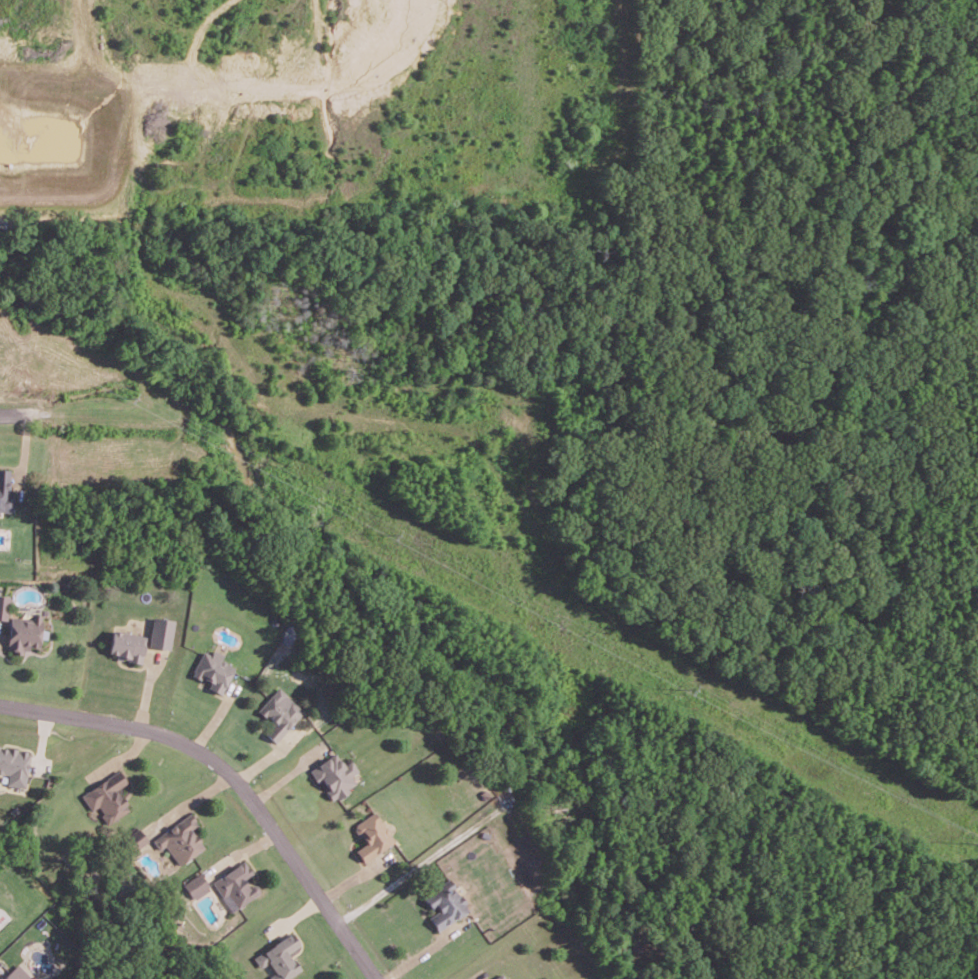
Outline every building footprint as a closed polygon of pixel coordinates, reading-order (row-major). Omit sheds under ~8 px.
[(12,508),(0,507),(0,461),(10,462),(8,487),(13,487),(13,494),(12,508)] [(6,619),(10,595),(0,593),(0,618),(6,619)] [(11,617),(9,649),(41,651),(43,615),(32,614),(32,618),(11,617)] [(173,618),(151,617),(149,647),(171,648),(173,618)] [(147,635),(112,630),(108,658),(143,662),(147,635)] [(236,663),(204,650),(193,675),(211,682),(208,688),(223,694),(236,663)] [(291,699),(287,704),(275,693),(259,709),(274,723),(265,733),(276,743),(305,711),(291,699)] [(30,750),(0,745),(0,773),(7,774),(6,784),(24,786),(30,750)] [(313,767),(332,801),(359,785),(352,775),(359,771),(353,760),(344,766),(337,753),(313,767)] [(84,794),(94,810),(100,806),(111,822),(130,809),(117,790),(128,783),(120,770),(84,794)] [(396,841),(377,811),(356,825),(368,843),(357,850),(364,861),(396,841)] [(206,848),(194,829),(200,826),(192,813),(154,838),(161,849),(168,845),(180,864),(206,848)] [(262,894),(251,877),(255,874),(246,861),(215,879),(234,910),(262,894)] [(183,883),(194,899),(210,888),(199,872),(183,883)] [(471,910),(451,879),(425,895),(436,913),(430,917),(439,930),(471,910)] [(263,967),(271,962),(277,973),(272,977),(273,978),(288,978),(302,970),(291,952),(301,945),(294,933),(256,956),(263,967)] [(19,973),(16,977),(10,971),(2,978),(25,978),(19,973)]
